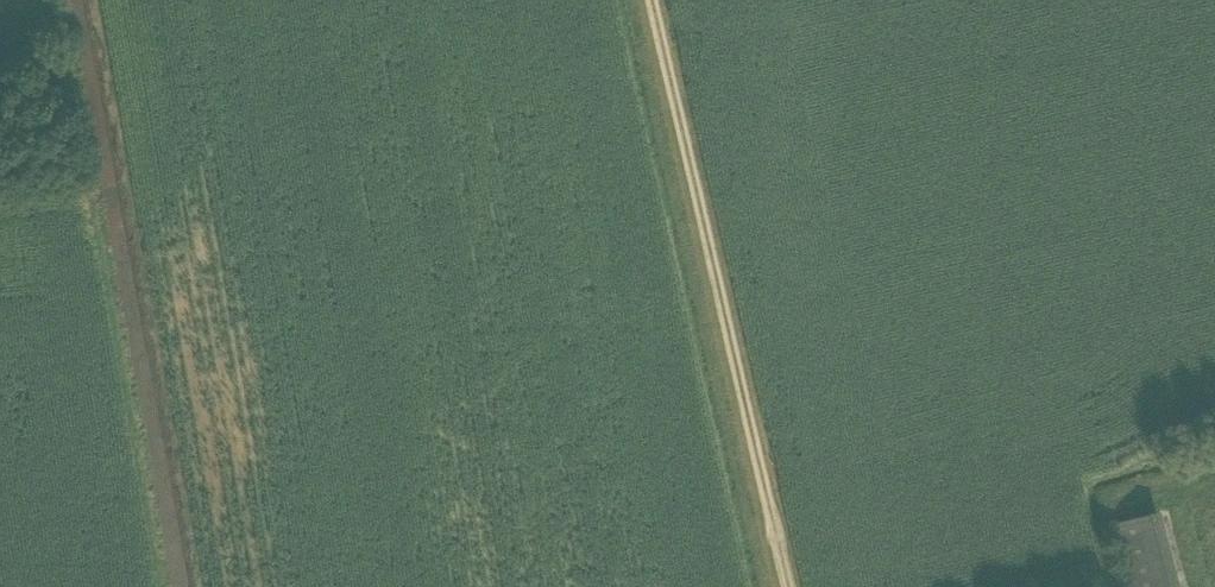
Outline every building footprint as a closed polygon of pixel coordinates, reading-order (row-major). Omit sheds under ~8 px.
[(1164,509),(1120,519),(1136,586),(1182,586),(1164,509)]
